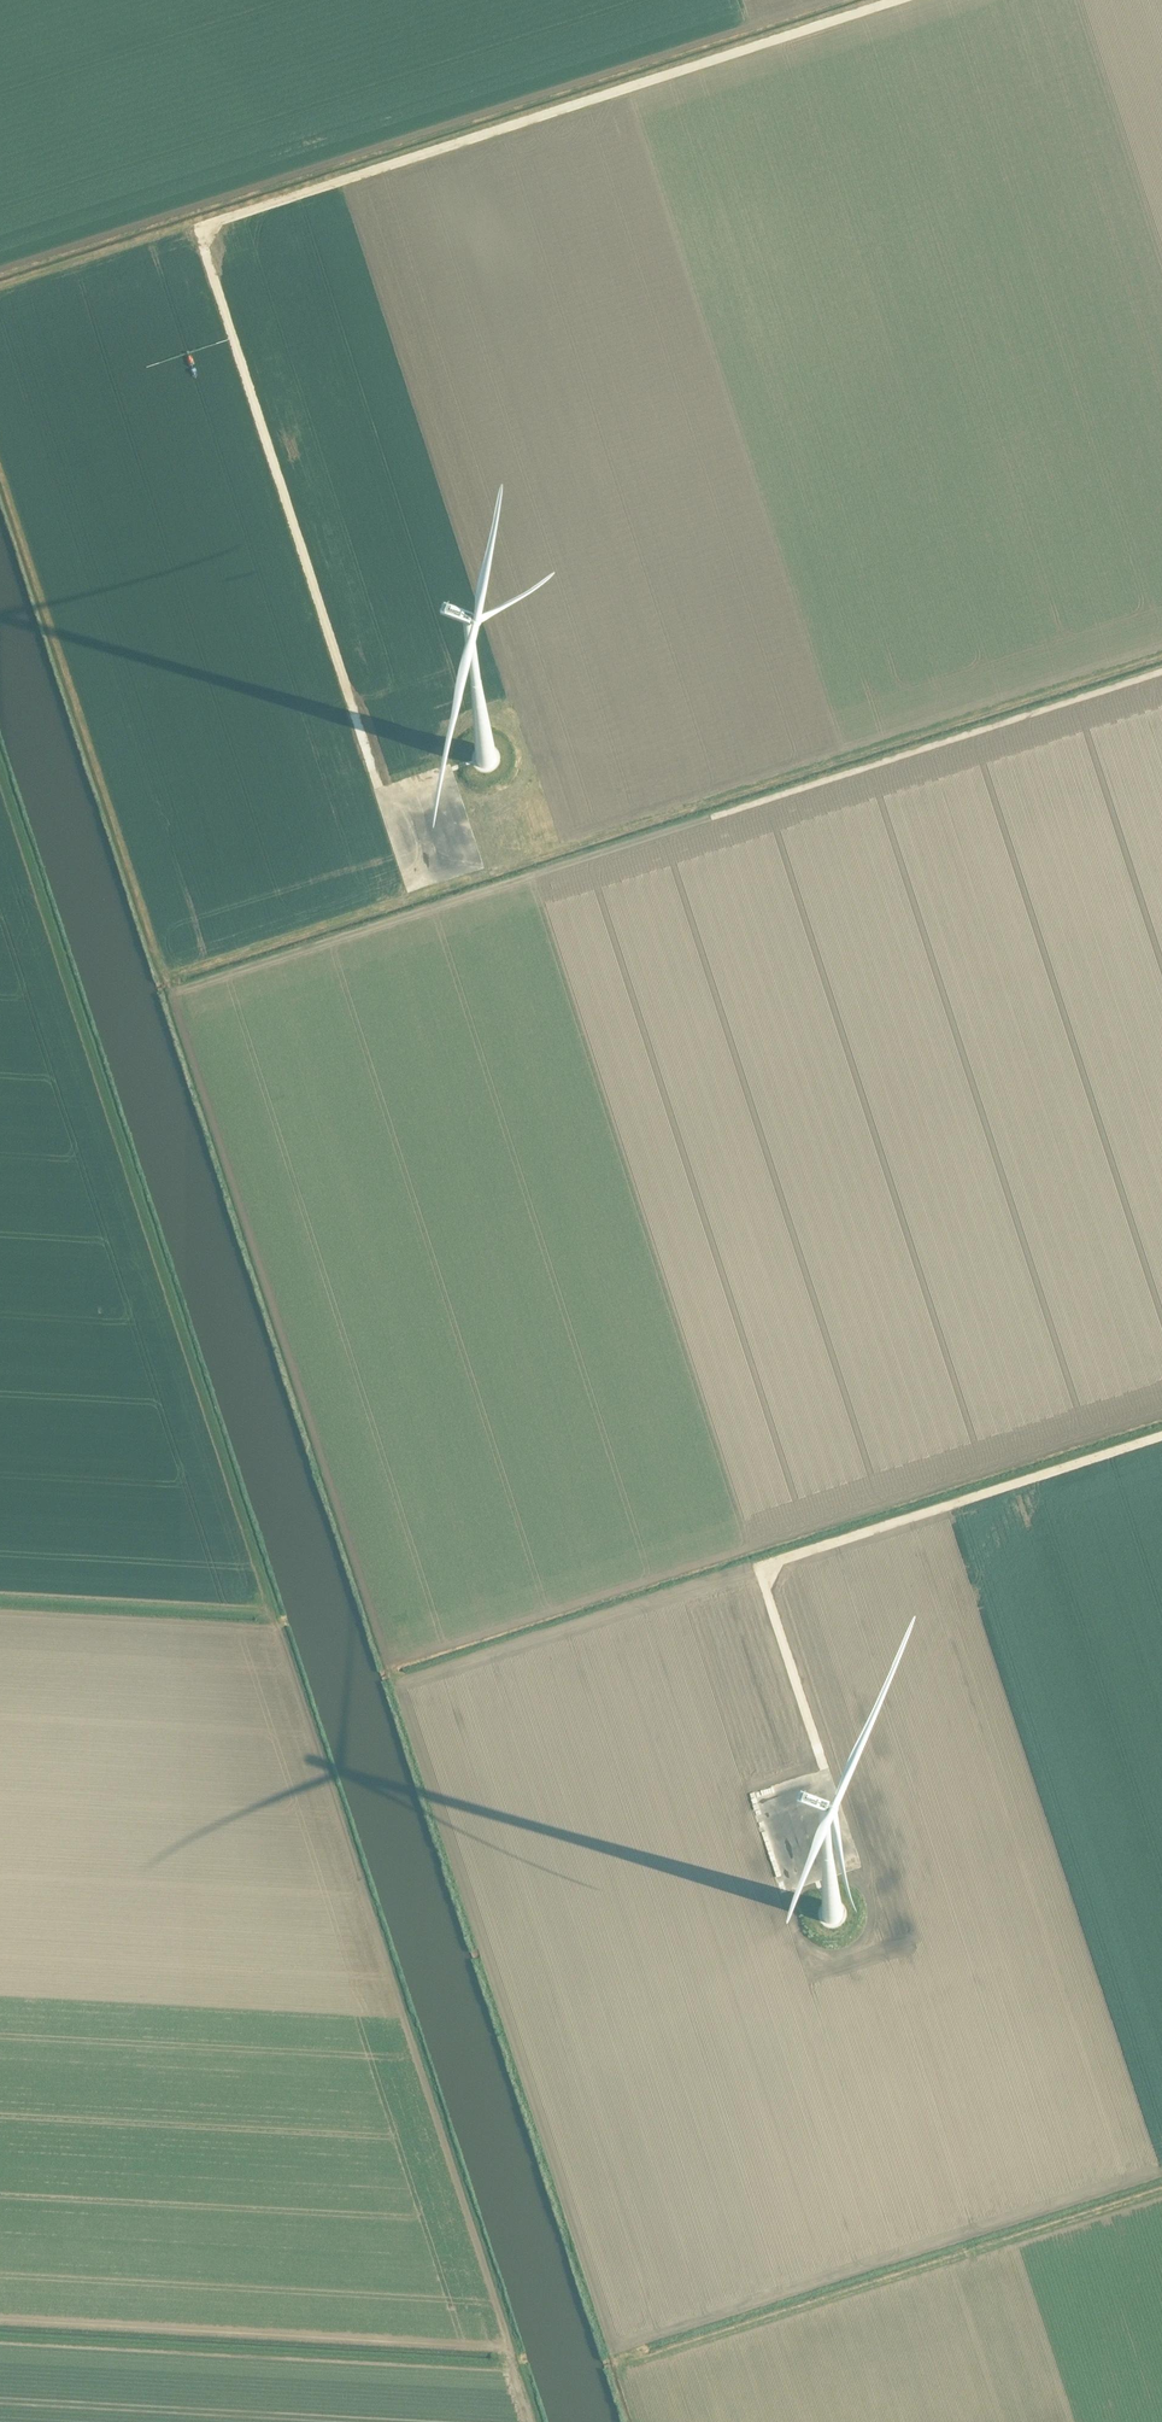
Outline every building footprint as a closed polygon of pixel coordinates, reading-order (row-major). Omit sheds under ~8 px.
[(475,756),(475,758),(475,759),(475,760),(475,762),(476,763),(477,764),(478,765),(479,766),(480,767),(481,768),(482,768),(484,768),(485,769),(486,769),(488,768),(489,768),(490,768),(491,767),(493,766),(494,765),(494,764),(495,763),(496,762),(496,760),(496,759),(496,758),(496,756),(496,755),(496,754),(495,753),(494,751),(493,750),(493,749),(491,749),(490,748),(489,747),(488,747),(486,747),(485,747),(484,747),(482,747),(481,748),(480,749),(479,749),(478,750),(477,751),(476,753),(475,754),(475,755),(475,756)] [(843,1914),(843,1913),(843,1912),(843,1910),(842,1909),(842,1908),(841,1907),(840,1906),(839,1905),(838,1904),(837,1903),(835,1903),(834,1902),(833,1902),(831,1902),(830,1902),(829,1903),(827,1903),(826,1904),(825,1905),(824,1906),(823,1907),(823,1908),(822,1909),(822,1910),(821,1912),(821,1913),(821,1914),(822,1916),(822,1917),(823,1918),(823,1919),(824,1921),(825,1921),(826,1922),(827,1923),(829,1923),(830,1924),(831,1924),(833,1924),(834,1924),(835,1923),(837,1923),(838,1922),(839,1921),(840,1921),(841,1919),(842,1918),(842,1917),(843,1916),(843,1914)]
